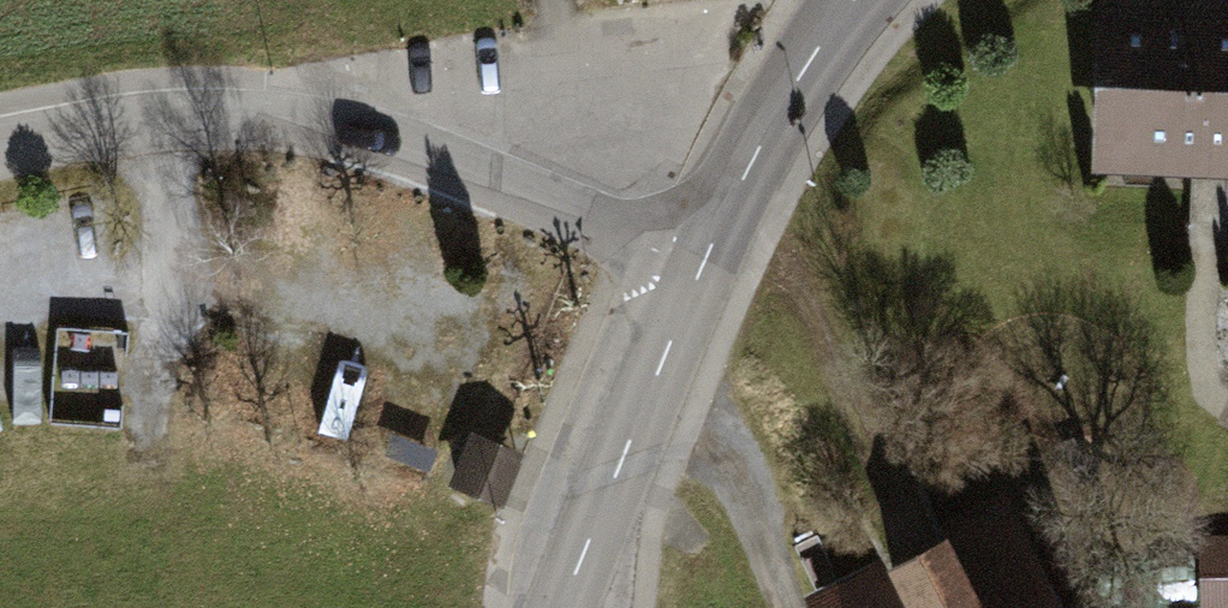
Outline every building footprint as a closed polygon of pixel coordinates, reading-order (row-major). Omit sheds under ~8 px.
[(1101,10),(1095,181),(1227,185),(1227,15),(1101,10)] [(500,437),(470,425),(451,473),(481,484),(500,437)] [(827,596),(834,607),(1087,607),(1029,494),(827,596)] [(1204,605),(1227,605),(1227,530),(1205,530),(1204,605)]
